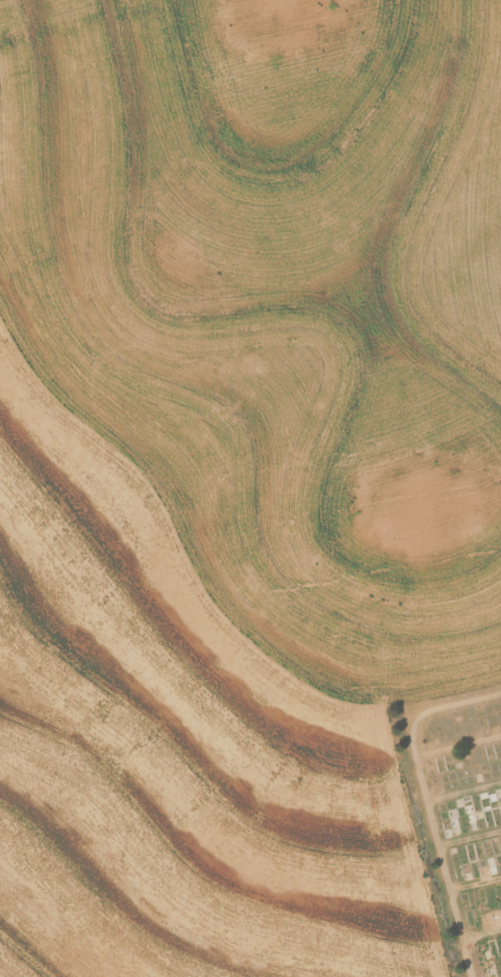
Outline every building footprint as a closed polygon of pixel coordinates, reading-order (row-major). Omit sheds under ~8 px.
[(497,788),(489,795),(487,792),(454,798),(456,808),(440,811),(445,838),(452,837),(451,830),(462,828),(463,832),(500,826),(500,788),(497,788)] [(498,949),(497,939),(487,940),(490,958),(500,957),(500,949),(498,949)]
